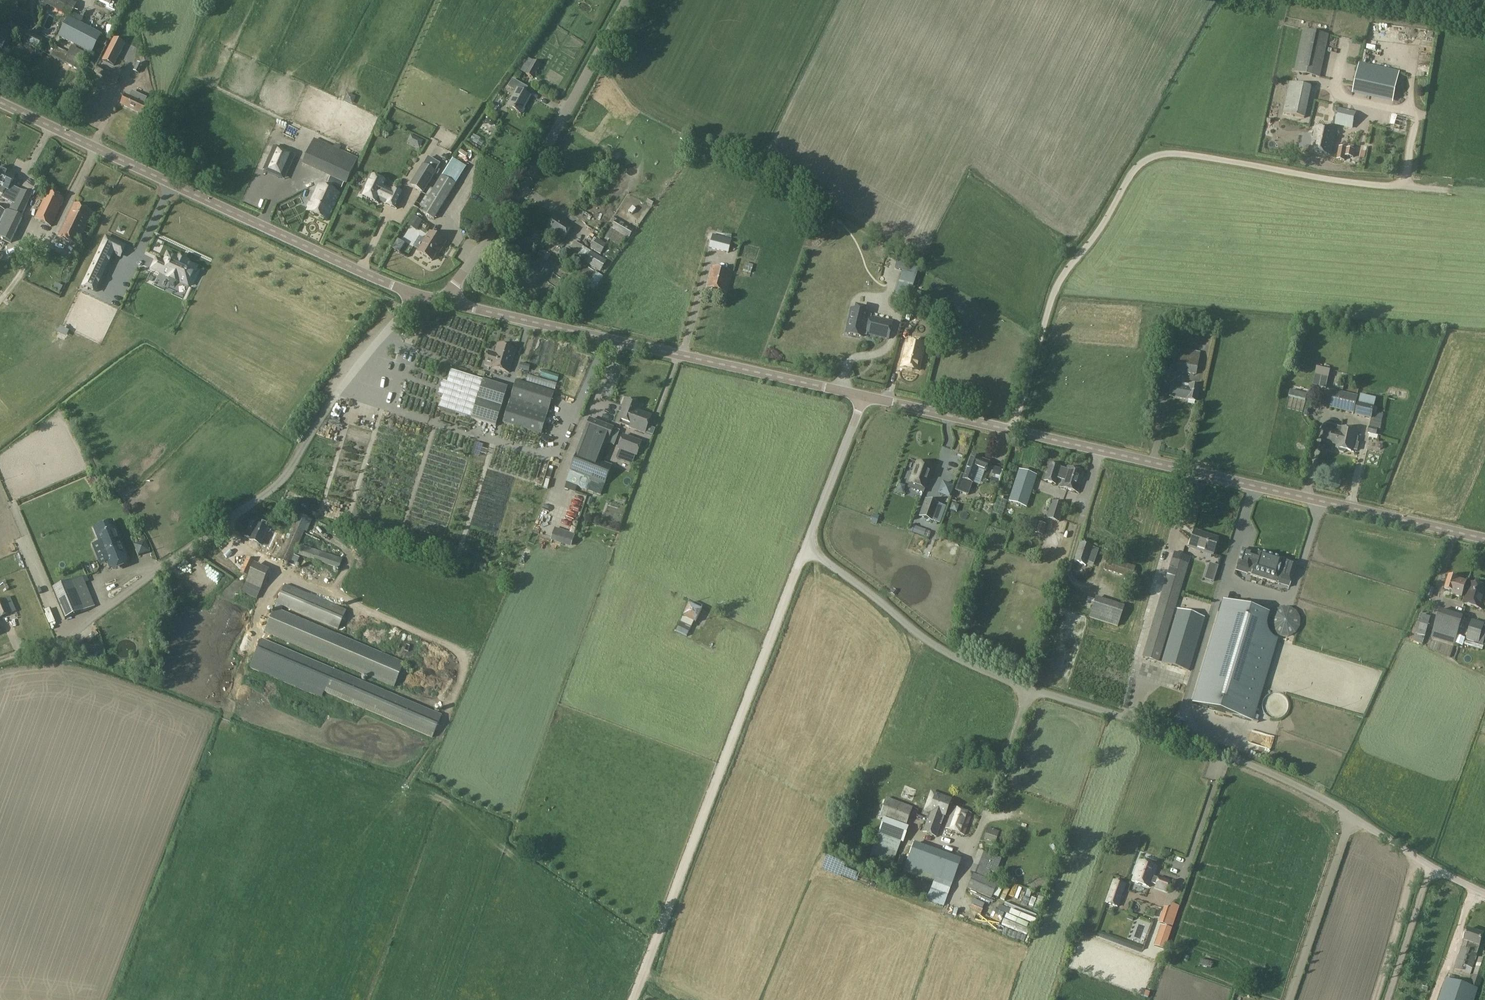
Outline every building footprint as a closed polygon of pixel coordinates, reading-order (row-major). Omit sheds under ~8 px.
[(35,7),(44,12),(47,6),(70,18),(71,16),(73,12),(77,5),(77,4),(69,0),(46,0),(43,4),(38,2),(35,7)] [(99,0),(94,0),(91,6),(114,16),(117,8),(99,0)] [(69,18),(58,37),(92,55),(102,35),(69,18)] [(1304,30),(1295,72),(1319,78),(1329,35),(1304,30)] [(3,58),(12,37),(0,31),(0,56),(3,58)] [(26,31),(21,41),(38,51),(43,40),(26,31)] [(111,44),(103,60),(114,66),(119,55),(122,50),(111,44)] [(55,46),(50,55),(66,63),(84,74),(89,64),(80,60),(68,53),(55,46)] [(526,74),(533,78),(540,65),(539,64),(533,61),(526,74)] [(1360,64),(1354,90),(1393,99),(1399,73),(1360,64)] [(98,65),(95,70),(94,73),(99,75),(117,84),(121,76),(107,69),(98,65)] [(508,87),(516,91),(508,107),(521,114),(531,96),(525,93),(528,88),(513,79),(508,87)] [(1284,114),(1304,118),(1311,87),(1290,83),(1284,114)] [(121,105),(143,115),(147,106),(146,105),(147,102),(145,100),(146,98),(132,92),(130,98),(125,96),(121,105)] [(1337,108),(1333,124),(1353,129),(1356,113),(1337,108)] [(482,127),(491,131),(497,119),(488,115),(482,127)] [(1396,115),(1393,126),(1393,130),(1400,132),(1400,131),(1406,132),(1408,117),(1396,115)] [(1316,128),(1311,151),(1331,155),(1335,132),(1316,128)] [(358,159),(314,140),(302,167),(346,186),(358,159)] [(274,146),(263,170),(282,179),(292,155),(274,146)] [(1355,150),(1347,148),(1339,147),(1336,159),(1345,161),(1346,156),(1354,158),(1355,150)] [(440,165),(428,158),(424,164),(436,171),(440,165)] [(424,164),(423,164),(411,185),(425,193),(437,172),(436,171),(424,164)] [(3,195),(2,198),(13,203),(19,190),(11,186),(15,176),(0,169),(0,194),(3,195)] [(368,179),(361,196),(378,204),(379,201),(385,203),(384,204),(396,209),(403,195),(391,189),(386,187),(388,184),(370,176),(368,179)] [(455,184),(442,176),(420,211),(434,220),(455,184)] [(319,185),(307,211),(327,220),(339,194),(319,185)] [(13,203),(9,211),(20,217),(21,217),(27,205),(31,195),(19,190),(13,203)] [(64,200),(48,192),(35,219),(51,227),(64,200)] [(630,204),(626,210),(631,214),(635,208),(630,204)] [(77,246),(92,214),(74,205),(59,237),(77,246)] [(0,226),(0,238),(10,243),(22,218),(21,217),(20,217),(9,211),(7,211),(0,226)] [(414,216),(408,225),(417,231),(423,221),(414,216)] [(555,216),(546,230),(563,241),(572,227),(555,216)] [(612,227),(611,229),(629,240),(635,230),(616,220),(612,227)] [(629,240),(611,229),(605,238),(623,249),(629,240)] [(419,252),(418,253),(432,261),(439,250),(440,251),(445,243),(430,233),(424,243),(419,252)] [(465,235),(459,246),(469,251),(475,240),(465,235)] [(709,248),(728,254),(731,242),(712,237),(709,248)] [(108,239),(97,264),(109,270),(116,255),(122,258),(127,248),(108,239)] [(601,255),(601,254),(606,245),(596,239),(590,250),(601,255)] [(579,254),(583,247),(575,242),(571,249),(579,254)] [(579,254),(577,258),(600,272),(607,261),(583,247),(579,254)] [(163,263),(158,261),(155,268),(160,271),(159,273),(169,277),(168,278),(169,278),(172,272),(181,276),(178,282),(179,282),(188,286),(197,268),(187,263),(188,262),(178,257),(177,258),(168,254),(163,263)] [(905,270),(917,274),(919,266),(916,265),(907,262),(905,270)] [(746,263),(743,270),(751,273),(754,266),(746,263)] [(730,272),(713,268),(708,288),(725,292),(730,272)] [(591,295),(604,277),(595,271),(583,289),(591,295)] [(861,291),(870,292),(873,272),(864,271),(861,291)] [(102,281),(91,276),(86,288),(96,293),(102,281)] [(18,305),(30,300),(28,296),(16,301),(18,305)] [(923,303),(911,300),(910,300),(907,309),(921,312),(923,303)] [(851,308),(845,334),(846,334),(863,338),(864,335),(864,334),(888,339),(893,322),(869,316),(869,312),(866,311),(867,308),(864,307),(856,305),(855,309),(851,308)] [(932,328),(929,338),(939,340),(941,331),(932,328)] [(925,344),(908,340),(901,368),(919,372),(925,344)] [(330,357),(332,351),(312,343),(310,348),(330,357)] [(495,354),(500,356),(500,355),(504,356),(504,359),(506,360),(503,372),(509,373),(516,350),(497,344),(495,354)] [(880,366),(891,367),(892,345),(881,345),(880,366)] [(1180,349),(1176,371),(1196,375),(1201,353),(1180,349)] [(489,352),(485,366),(503,372),(506,360),(504,359),(504,356),(500,355),(500,356),(495,354),(489,352)] [(1312,375),(1326,378),(1327,369),(1313,366),(1312,375)] [(553,388),(556,378),(527,368),(524,379),(553,388)] [(441,382),(437,395),(443,397),(439,409),(496,427),(508,389),(483,381),(483,382),(451,372),(447,384),(441,382)] [(572,375),(567,385),(576,389),(580,379),(572,375)] [(555,392),(516,380),(511,397),(510,399),(549,411),(555,392)] [(1171,385),(1169,397),(1197,402),(1200,387),(1182,384),(1181,387),(1171,385)] [(1289,396),(1305,400),(1308,389),(1292,385),(1289,396)] [(1397,389),(1396,394),(1395,396),(1399,397),(1406,398),(1407,394),(1408,392),(1397,389)] [(1330,408),(1344,411),(1355,414),(1358,396),(1334,390),(1330,408)] [(1359,403),(1374,407),(1376,398),(1361,395),(1359,403)] [(633,429),(639,411),(642,405),(625,399),(616,423),(633,429)] [(1374,407),(1359,403),(1358,403),(1355,416),(1371,420),(1372,420),(1375,407),(1374,407)] [(547,417),(509,406),(508,405),(503,424),(541,436),(547,417)] [(1371,420),(1370,427),(1378,429),(1376,436),(1382,437),(1385,425),(1382,424),(1384,415),(1377,413),(1378,408),(1375,407),(1372,420),(1371,420)] [(652,416),(639,411),(633,429),(653,436),(656,429),(648,426),(652,416)] [(620,431),(589,419),(584,434),(608,443),(614,445),(620,431)] [(1337,448),(1341,428),(1338,427),(1338,426),(1327,424),(1322,442),(1337,445),(1336,448),(1337,448)] [(1383,433),(1398,438),(1401,429),(1386,424),(1383,433)] [(1378,429),(1370,427),(1369,427),(1368,434),(1376,436),(1378,429)] [(1341,428),(1337,448),(1339,449),(1338,450),(1339,452),(1344,453),(1346,452),(1346,450),(1354,452),(1354,450),(1357,451),(1359,443),(1358,443),(1356,443),(1359,432),(1341,428)] [(584,434),(576,453),(577,453),(600,462),(608,443),(584,434)] [(642,442),(623,435),(617,450),(637,457),(642,442)] [(557,452),(553,461),(559,463),(563,455),(557,452)] [(600,462),(577,453),(570,472),(592,480),(604,484),(611,466),(600,462)] [(967,469),(965,476),(961,474),(955,491),(968,496),(976,473),(977,469),(985,472),(988,463),(971,457),(967,469)] [(923,494),(932,469),(917,463),(910,484),(917,487),(916,491),(923,494)] [(1066,470),(1060,468),(1061,467),(1049,463),(1043,480),(1055,484),(1057,478),(1062,480),(1060,487),(1078,493),(1084,473),(1067,467),(1066,470)] [(1019,471),(1008,502),(1027,508),(1037,476),(1019,471)] [(939,504),(926,499),(919,517),(933,521),(939,504)] [(1064,506),(1052,502),(1047,519),(1059,523),(1064,506)] [(939,504),(933,521),(940,524),(946,507),(939,504)] [(298,514),(293,525),(305,531),(307,532),(312,520),(298,514)] [(116,536),(111,522),(93,529),(109,569),(128,561),(118,535),(116,536)] [(259,545),(267,529),(251,522),(245,537),(251,539),(250,541),(259,545)] [(1039,523),(1036,533),(1042,535),(1045,525),(1039,523)] [(293,525),(278,559),(290,565),(294,555),(305,531),(293,525)] [(924,537),(926,531),(914,527),(912,533),(924,537)] [(552,539),(552,541),(555,542),(571,547),(575,535),(559,529),(556,528),(552,539)] [(1194,532),(1189,548),(1212,556),(1218,539),(1194,532)] [(145,540),(134,545),(138,557),(150,552),(145,540)] [(1113,551),(1115,546),(1115,545),(1106,542),(1104,549),(1113,552),(1113,551)] [(1074,562),(1086,566),(1088,562),(1093,564),(1098,550),(1080,544),(1074,562)] [(302,545),(298,555),(329,565),(332,556),(302,545)] [(1242,551),(1236,568),(1248,571),(1249,567),(1253,568),(1251,576),(1263,580),(1271,555),(1269,555),(1268,554),(1268,555),(1259,552),(1258,551),(1258,552),(1257,556),(1253,555),(1253,554),(1242,551)] [(1173,552),(1142,658),(1159,663),(1191,557),(1173,552)] [(294,555),(290,565),(295,567),(299,558),(294,555)] [(1271,555),(1263,580),(1275,583),(1278,576),(1281,577),(1280,579),(1290,582),(1296,563),(1286,560),(1285,562),(1282,561),(1283,560),(1283,559),(1282,559),(1273,556),(1271,555)] [(1107,557),(1103,570),(1132,579),(1136,566),(1107,557)] [(248,577),(254,564),(255,561),(247,558),(240,573),(248,577)] [(1467,582),(1458,579),(1459,579),(1449,576),(1445,589),(1454,592),(1453,596),(1462,598),(1467,582)] [(95,607),(82,577),(53,589),(65,619),(95,607)] [(1484,600),(1484,587),(1471,583),(1464,605),(1482,610),(1484,600)] [(285,585),(277,604),(283,607),(339,631),(347,611),(285,585)] [(1115,626),(1121,606),(1090,596),(1084,617),(1115,626)] [(0,600),(0,615),(1,618),(9,614),(2,599),(0,600)] [(683,603),(676,622),(689,626),(696,608),(683,603)] [(1228,613),(1219,611),(1192,704),(1253,722),(1274,650),(1254,645),(1259,628),(1267,630),(1267,626),(1267,623),(1268,619),(1269,614),(1231,603),(1228,613)] [(283,607),(277,604),(265,632),(394,687),(404,664),(281,612),(283,607)] [(1289,637),(1295,634),(1300,627),(1300,619),(1296,612),(1289,608),(1281,607),(1274,611),(1270,618),(1270,626),(1274,633),(1281,637),(1289,637)] [(1440,609),(1431,638),(1455,645),(1464,617),(1440,609)] [(1177,610),(1161,663),(1189,672),(1205,617),(1177,610)] [(233,615),(229,624),(233,626),(238,618),(233,615)] [(1416,632),(1426,635),(1431,618),(1421,615),(1416,632)] [(1466,640),(1479,644),(1483,645),(1484,639),(1484,630),(1483,630),(1484,624),(1472,620),(1466,640)] [(262,640),(253,662),(325,693),(334,670),(262,640)] [(334,670),(325,693),(432,738),(442,716),(334,670)] [(936,837),(943,818),(943,819),(950,802),(935,797),(923,832),(936,837)] [(897,824),(906,827),(913,808),(886,798),(879,817),(897,824)] [(965,836),(973,814),(954,808),(946,829),(965,836)] [(986,826),(982,835),(992,840),(996,831),(986,826)] [(902,841),(879,833),(875,843),(898,852),(902,841)] [(935,850),(914,843),(904,867),(926,875),(935,850)] [(926,875),(952,885),(961,860),(935,850),(926,875)] [(991,856),(986,870),(990,872),(995,874),(1001,859),(991,856)] [(1153,877),(1156,867),(1139,861),(1132,881),(1149,887),(1151,882),(1157,884),(1156,887),(1167,891),(1171,881),(1159,877),(1159,879),(1153,877)] [(973,865),(970,872),(988,879),(990,872),(986,870),(973,865)] [(974,874),(967,889),(990,899),(991,899),(998,884),(974,874)] [(1113,880),(1104,904),(1118,908),(1126,885),(1113,880)] [(1009,898),(1013,888),(1000,882),(996,892),(1009,898)] [(1010,899),(1018,903),(1021,898),(1013,894),(1010,899)] [(1020,904),(1029,908),(1031,904),(1022,900),(1020,904)] [(1178,912),(1170,909),(1164,907),(1159,923),(1164,925),(1172,927),(1178,912)] [(1014,919),(1016,914),(1006,911),(1005,916),(1014,919)] [(1165,950),(1172,929),(1161,926),(1154,946),(1165,950)] [(1471,975),(1484,935),(1468,929),(1464,941),(1465,941),(1463,949),(1462,948),(1455,969),(1471,975)] [(1469,986),(1479,989),(1484,971),(1484,960),(1479,958),(1469,986)] [(1469,986),(1446,978),(1439,999),(1475,999),(1479,989),(1469,986)]
